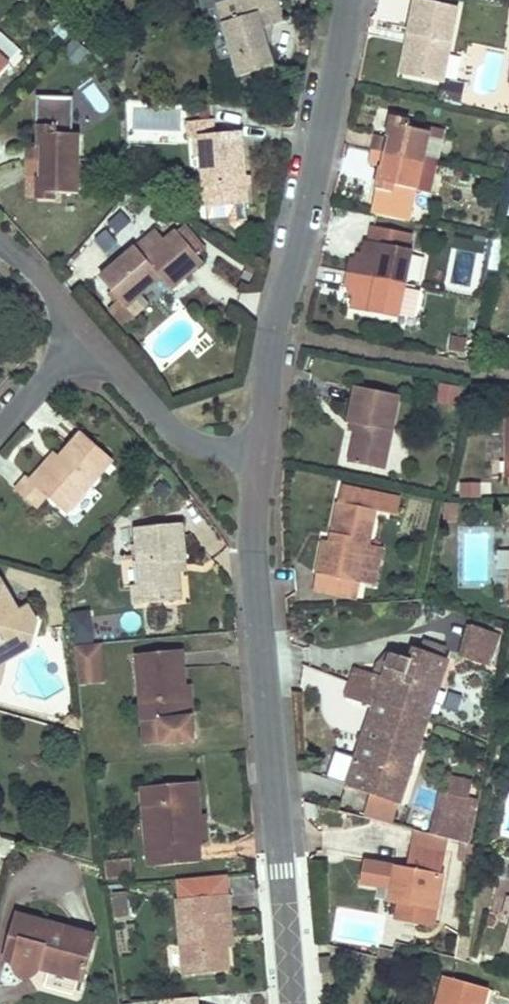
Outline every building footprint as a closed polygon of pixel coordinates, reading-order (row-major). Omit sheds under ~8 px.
[(283,22),(276,0),(236,0),(215,7),(239,79),(274,67),(267,47),(263,41),(268,28),(273,26),(283,22)] [(461,10),(419,0),(415,0),(408,33),(418,36),(409,75),(444,84),(461,10)] [(263,41),(267,47),(273,26),(268,28),(263,41)] [(409,75),(418,36),(408,33),(398,73),(409,75)] [(71,37),(62,51),(79,61),(88,47),(71,37)] [(0,52),(0,77),(13,64),(0,52)] [(82,194),(83,131),(73,131),(74,97),(43,97),(42,145),(30,145),(30,180),(41,180),(40,203),(60,204),(61,193),(82,194)] [(415,188),(419,189),(431,132),(406,127),(408,119),(390,115),(386,138),(374,135),(368,165),(378,167),(369,210),(409,218),(415,188)] [(185,133),(192,133),(209,131),(208,116),(184,118),(185,133)] [(433,192),(446,130),(432,128),(431,132),(419,189),(433,192)] [(250,201),(247,148),(242,148),(240,129),(209,131),(192,133),(194,155),(202,155),(204,180),(206,205),(250,201)] [(206,205),(204,180),(192,181),(194,205),(206,205)] [(131,220),(121,209),(108,221),(118,232),(131,220)] [(154,227),(99,276),(111,290),(108,293),(116,301),(107,309),(122,326),(133,316),(124,306),(155,277),(167,288),(168,289),(200,259),(196,254),(205,246),(186,224),(176,232),(174,229),(164,238),(154,227)] [(348,273),(401,282),(404,282),(411,247),(408,247),(411,231),(372,224),(369,240),(366,239),(364,247),(362,257),(356,256),(351,255),(348,273)] [(116,242),(107,229),(94,239),(104,251),(116,242)] [(362,257),(364,247),(358,246),(356,256),(362,257)] [(401,282),(348,273),(345,287),(349,288),(356,289),(354,298),(352,309),(398,318),(404,282),(401,282)] [(402,313),(415,317),(422,289),(409,285),(402,313)] [(465,339),(452,337),(450,350),(462,352),(465,339)] [(441,381),(437,399),(457,403),(461,385),(441,381)] [(379,473),(396,399),(354,388),(345,424),(355,426),(345,465),(379,473)] [(63,514),(112,463),(79,432),(58,454),(30,483),(43,496),(63,514)] [(22,474),(10,486),(32,507),(43,496),(30,483),(58,454),(52,449),(25,477),(22,474)] [(481,483),(460,483),(460,497),(481,497),(481,483)] [(329,559),(326,572),(317,570),(312,589),(356,600),(361,580),(376,584),(385,548),(369,544),(377,511),(396,515),(400,497),(343,484),(332,532),(339,533),(337,541),(330,540),(324,538),(320,557),(329,559)] [(457,502),(443,502),(443,520),(457,521),(457,502)] [(186,554),(182,517),(134,521),(138,575),(140,599),(180,596),(177,568),(176,555),(186,554)] [(339,533),(332,532),(330,540),(337,541),(339,533)] [(329,559),(320,557),(317,570),(326,572),(329,559)] [(140,599),(138,575),(129,576),(130,599),(140,599)] [(1,660),(3,646),(32,632),(37,617),(26,602),(19,605),(7,586),(0,584),(0,660),(1,660)] [(491,635),(467,625),(456,653),(480,662),(491,635)] [(3,646),(1,660),(29,644),(32,632),(3,646)] [(491,635),(480,662),(487,665),(498,637),(491,635)] [(98,638),(72,640),(77,680),(103,677),(98,638)] [(441,654),(416,647),(412,660),(437,668),(441,654)] [(183,687),(180,653),(136,656),(141,721),(159,720),(161,744),(190,742),(188,718),(179,719),(177,687),(183,687)] [(390,653),(386,663),(382,677),(372,673),(352,667),(343,696),(371,705),(370,708),(346,784),(371,792),(364,813),(393,822),(438,680),(433,678),(437,668),(412,660),(390,653)] [(382,677),(386,663),(376,660),(372,673),(382,677)] [(177,687),(179,719),(188,718),(186,687),(183,687),(177,687)] [(159,720),(141,721),(142,745),(161,744),(159,720)] [(442,792),(471,799),(475,783),(447,776),(442,792)] [(199,816),(196,781),(143,787),(152,864),(201,858),(199,843),(199,837),(193,838),(191,817),(199,816)] [(447,837),(460,840),(471,799),(442,792),(432,833),(447,837)] [(199,843),(208,842),(205,816),(199,816),(191,817),(193,838),(199,837),(199,843)] [(411,829),(404,865),(406,866),(410,846),(435,851),(432,870),(441,872),(447,837),(432,833),(411,829)] [(465,860),(468,843),(460,841),(456,858),(465,860)] [(435,851),(410,846),(406,866),(404,865),(362,857),(358,880),(382,885),(380,897),(397,900),(434,907),(441,872),(432,870),(435,851)] [(106,877),(132,875),(131,857),(105,859),(106,877)] [(175,879),(176,900),(228,896),(227,876),(175,879)] [(113,892),(114,914),(128,914),(127,891),(113,892)] [(228,896),(176,900),(181,974),(224,971),(223,946),(221,916),(230,915),(228,896)] [(506,897),(501,914),(508,916),(508,898),(506,897)] [(434,907),(397,900),(394,916),(431,923),(434,907)] [(40,967),(80,978),(93,936),(17,913),(3,957),(13,961),(16,970),(24,978),(34,978),(40,967)] [(231,945),(230,915),(221,916),(223,946),(231,945)] [(330,956),(319,957),(320,972),(331,971),(330,956)] [(441,976),(433,1003),(480,1003),(484,988),(441,976)] [(492,991),(484,988),(480,1003),(489,1003),(492,991)]
